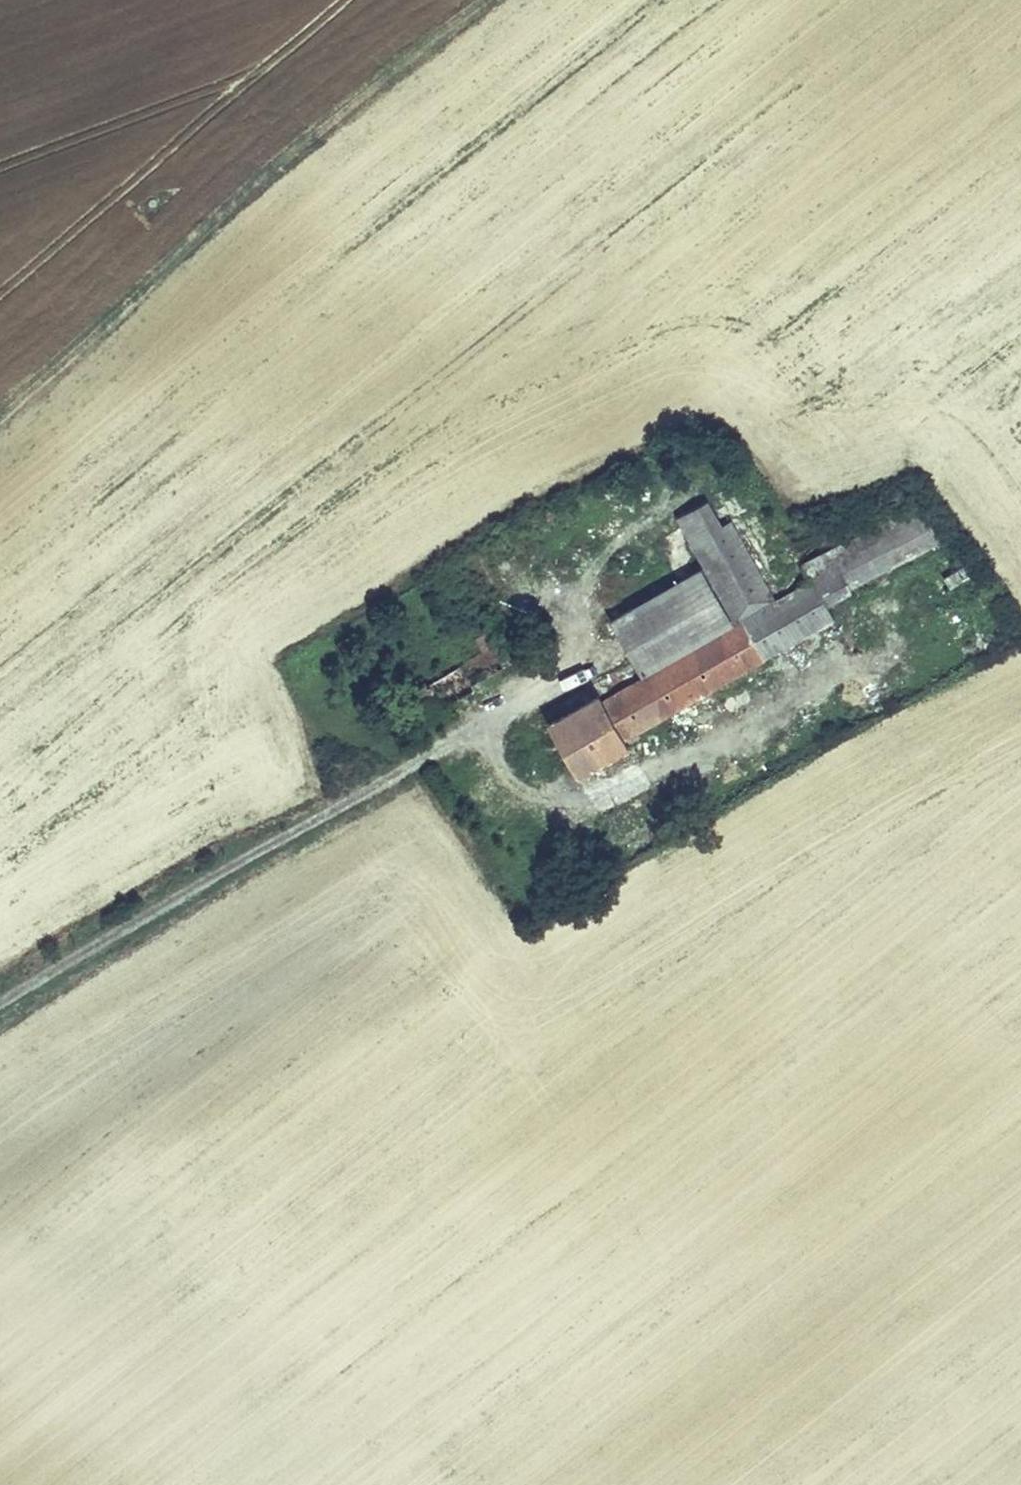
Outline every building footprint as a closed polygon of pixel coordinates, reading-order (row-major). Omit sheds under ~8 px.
[(624,739),(835,619),(824,600),(812,581),(779,600),(732,519),(723,525),(708,499),(676,517),(705,568),(612,621),(645,677),(602,701),(599,696),(550,724),(578,773),(628,746),(624,739)] [(849,586),(939,541),(921,505),(831,550),(848,584),(849,586)] [(849,586),(848,584),(831,550),(803,563),(812,581),(824,600),(849,586)]
